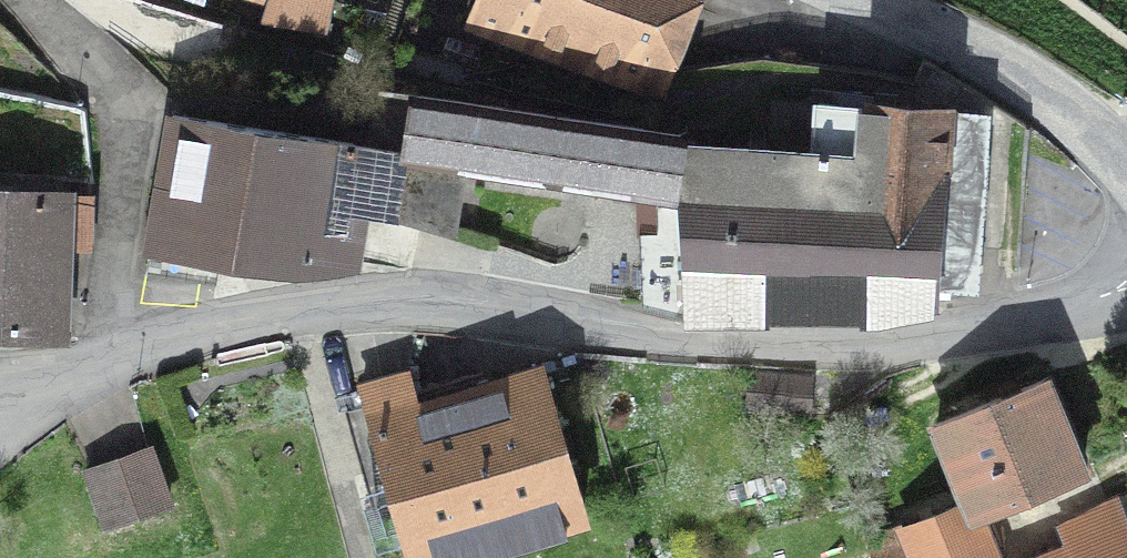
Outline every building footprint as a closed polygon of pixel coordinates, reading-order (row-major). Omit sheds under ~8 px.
[(274,22),(317,28),(323,0),(280,0),(274,22)] [(391,0),(334,0),(333,4),(386,15),(391,0)] [(664,87),(698,0),(410,0),(394,43),(476,72),(493,27),(664,87)] [(364,145),(406,152),(396,218),(454,234),(464,168),(660,197),(662,234),(642,235),(645,307),(686,318),(872,317),(934,306),(935,284),(974,286),(985,119),(773,100),(769,151),(679,145),(680,133),(379,90),(364,145)] [(406,152),(364,145),(172,115),(149,255),(220,266),(222,250),(297,262),(339,263),(348,210),(396,218),(406,152)] [(89,197),(0,192),(0,333),(62,335),(64,247),(88,248),(89,197)] [(361,388),(410,557),(418,557),(583,510),(543,372),(418,409),(408,375),(361,388)] [(751,372),(748,410),(807,415),(810,377),(751,372)] [(1046,378),(937,424),(969,502),(974,513),(1083,468),(1046,378)] [(150,449),(87,472),(106,524),(168,502),(150,449)] [(1116,497),(1057,526),(1069,552),(1056,557),(1126,557),(1126,530),(1116,497)] [(992,556),(974,513),(969,502),(903,529),(901,525),(867,538),(873,557),(987,557),(992,556)]
